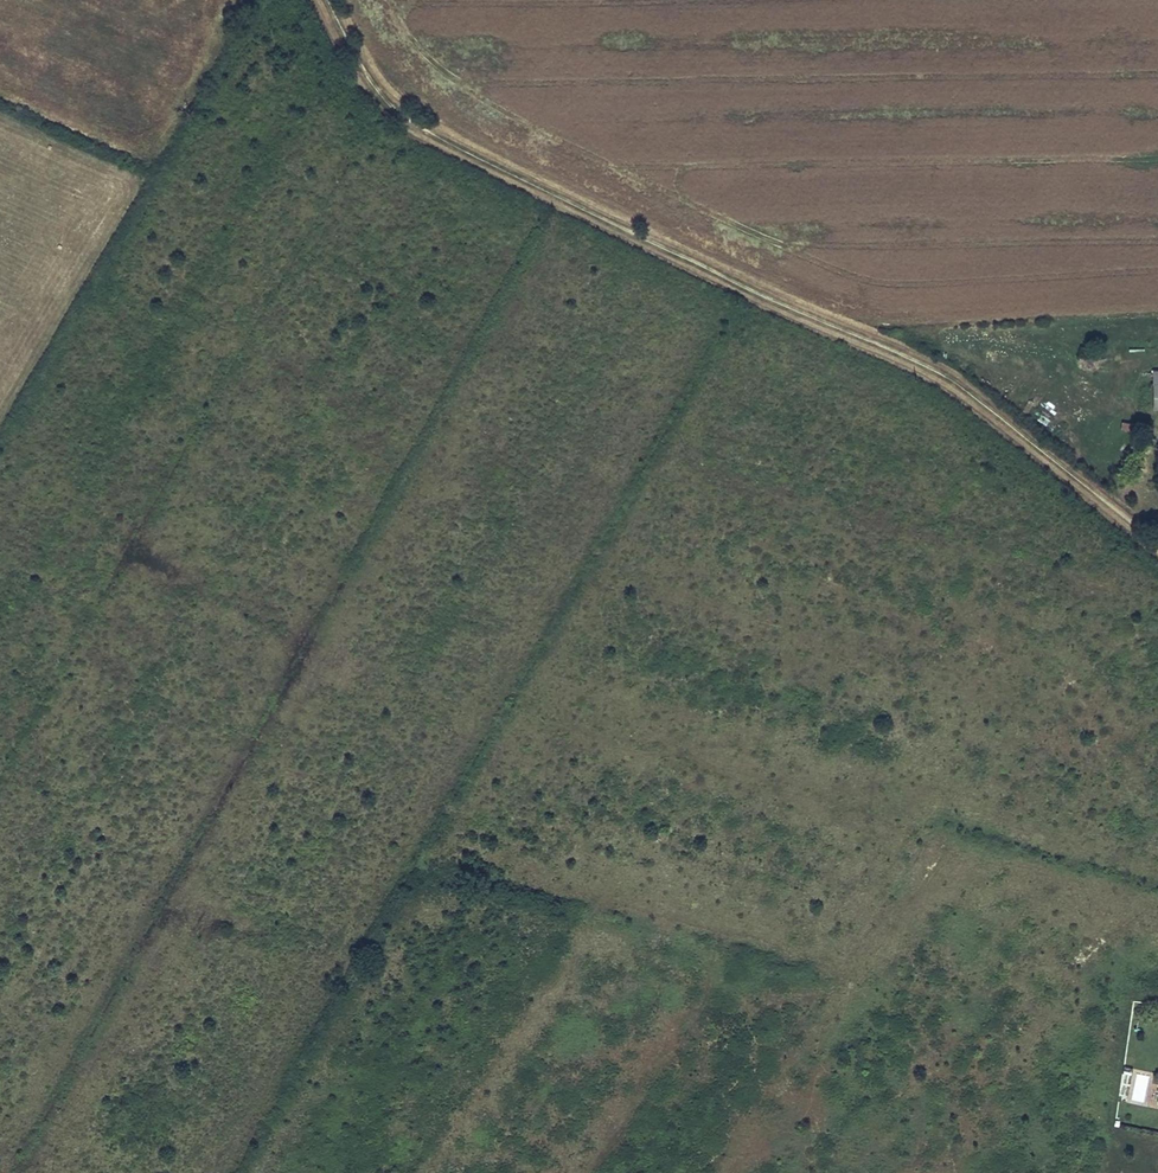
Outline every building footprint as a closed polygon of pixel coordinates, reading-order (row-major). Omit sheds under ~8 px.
[(1134,433),(1135,424),(1122,423),(1121,432),(1134,433)]
